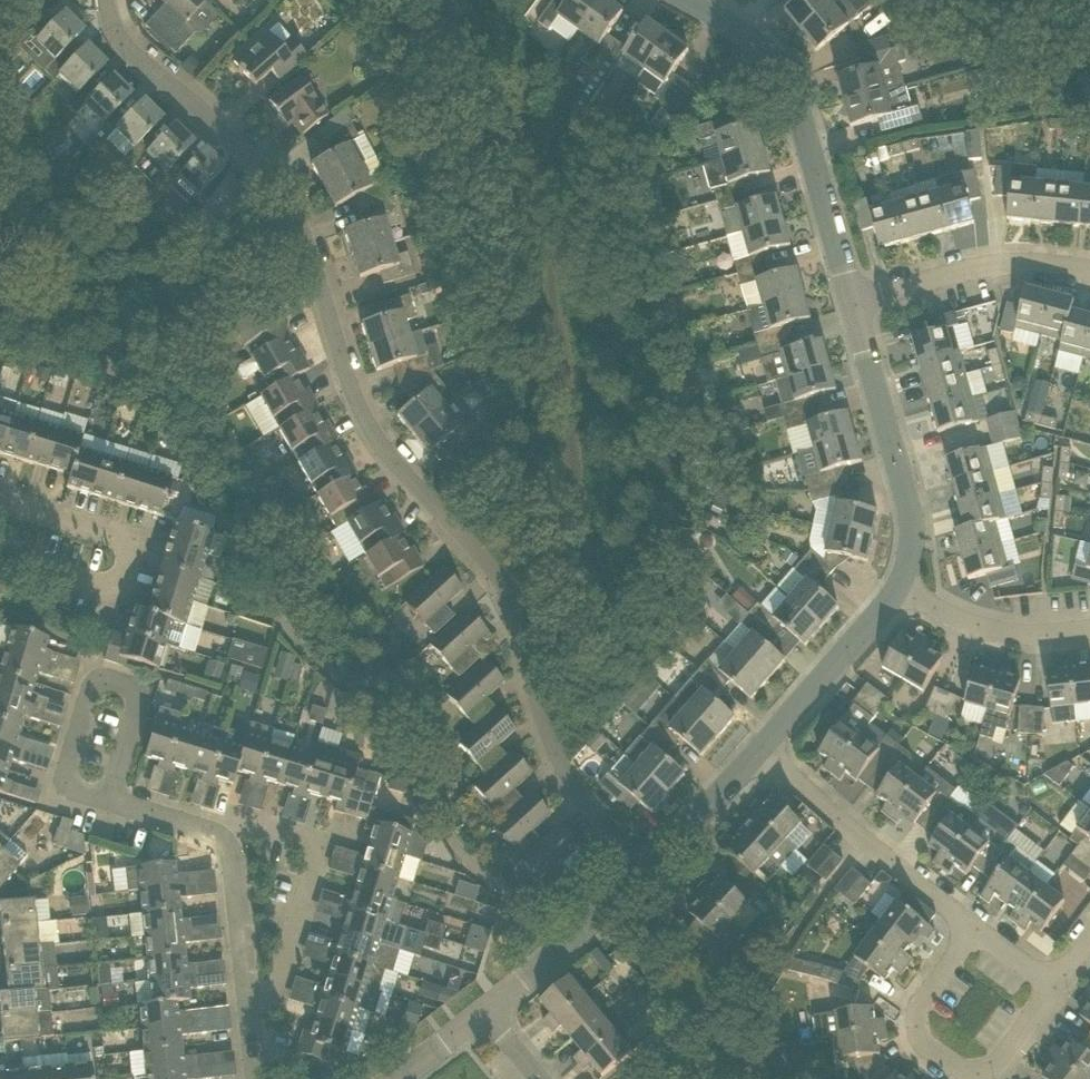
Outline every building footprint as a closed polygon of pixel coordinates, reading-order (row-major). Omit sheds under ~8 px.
[(47,15),(55,23),(37,42),(55,60),(43,72),(54,82),(60,76),(59,75),(74,60),(65,51),(84,30),(73,20),(78,14),(64,0),(62,0),(47,15)] [(195,33),(203,33),(217,17),(217,12),(206,1),(204,0),(161,0),(165,4),(145,26),(176,54),(195,33)] [(567,5),(560,0),(555,0),(539,22),(550,30),(560,17),(579,31),(602,0),(571,0),(567,5)] [(624,12),(608,0),(602,0),(579,31),(595,42),(583,60),(597,71),(618,42),(608,34),(624,12)] [(786,12),(802,32),(843,0),(801,0),(786,12)] [(817,51),(850,25),(874,6),(869,0),(843,0),(802,32),(817,51)] [(669,36),(649,21),(629,49),(618,42),(597,71),(580,95),(572,107),(577,121),(591,103),(625,55),(645,69),(669,36)] [(234,62),(255,86),(271,71),(281,82),(308,58),(291,38),(281,47),(268,32),(234,62)] [(891,50),(902,47),(899,35),(888,38),(891,50)] [(645,69),(646,70),(638,82),(656,96),(655,97),(666,105),(679,114),(696,88),(673,73),(689,50),(669,36),(645,69)] [(891,50),(888,38),(859,46),(862,58),(891,50)] [(317,40),(303,52),(308,58),(322,45),(317,40)] [(87,84),(107,64),(88,45),(74,60),(59,75),(60,76),(77,93),(66,105),(76,115),(97,93),(87,84)] [(891,50),(862,58),(866,71),(839,78),(846,102),(906,86),(900,63),(906,61),(902,47),(891,50)] [(965,54),(956,56),(959,67),(972,63),(970,57),(969,53),(965,54)] [(589,83),(596,73),(585,65),(578,75),(579,76),(577,79),(586,86),(588,83),(589,83)] [(1024,94),(1022,87),(1021,83),(996,67),(991,68),(966,75),(975,108),(1024,94)] [(95,153),(102,145),(107,140),(115,130),(123,123),(113,114),(132,94),(113,76),(97,93),(76,115),(94,133),(84,143),(95,153)] [(301,78),(269,102),(284,122),(292,116),(304,133),(328,116),(315,99),(316,99),(301,78)] [(846,102),(852,127),(879,119),(883,132),(923,121),(919,107),(913,109),(906,86),(846,102)] [(144,139),(163,119),(145,101),(123,123),(115,130),(107,140),(125,158),(122,160),(133,170),(135,167),(147,155),(154,148),(144,139)] [(713,115),(721,113),(719,105),(711,107),(713,115)] [(674,117),(662,109),(652,123),(663,131),(674,117)] [(428,124),(427,116),(420,114),(415,118),(415,125),(422,129),(428,124)] [(764,149),(757,124),(731,132),(727,120),(698,128),(701,141),(717,136),(724,160),(764,149)] [(1050,130),(1066,131),(1067,122),(1051,120),(1050,130)] [(1083,123),(1067,122),(1066,131),(1082,133),(1083,123)] [(351,123),(324,142),(330,154),(312,164),(323,186),(376,157),(363,132),(358,135),(351,123)] [(175,163),(194,143),(176,125),(154,148),(147,155),(135,167),(153,185),(164,195),(171,187),(178,180),(185,172),(175,163)] [(422,141),(431,151),(443,140),(435,130),(422,141)] [(969,160),(982,159),(979,132),(967,134),(969,160)] [(918,140),(903,144),(905,153),(921,149),(918,140)] [(887,148),(889,158),(892,157),(893,163),(903,160),(902,154),(905,153),(903,144),(887,148)] [(744,180),(771,173),(764,149),(724,160),(706,165),(712,189),(715,188),(718,201),(747,193),(744,180)] [(883,162),(879,149),(877,150),(878,153),(868,155),(872,168),(881,165),(881,163),(883,162)] [(206,188),(225,168),(206,150),(185,172),(178,180),(171,187),(189,204),(184,209),(179,214),(190,224),(203,210),(216,197),(206,188)] [(391,198),(378,173),(383,170),(376,157),(323,186),(335,207),(358,195),(364,209),(391,198)] [(74,171),(68,165),(62,165),(55,171),(65,181),(74,171)] [(999,167),(997,196),(1010,198),(1008,219),(1033,222),(1036,183),(1012,181),(1013,169),(999,167)] [(937,181),(940,192),(951,229),(975,223),(970,202),(982,198),(975,170),(961,174),(937,181)] [(80,185),(80,179),(75,173),(66,182),(75,190),(80,185)] [(1038,173),(1036,183),(1033,222),(1057,224),(1061,175),(1038,173)] [(1061,175),(1057,224),(1080,226),(1085,188),(1086,177),(1061,175)] [(231,218),(251,198),(232,180),(216,197),(203,210),(221,228),(210,240),(220,250),(241,228),(231,218)] [(164,195),(153,185),(126,213),(136,222),(164,195)] [(905,242),(928,236),(917,198),(914,187),(892,193),(895,205),(905,242)] [(1089,227),(1089,188),(1085,188),(1080,226),(1089,227)] [(940,192),(917,198),(928,236),(951,229),(940,192)] [(784,222),(778,197),(751,205),(747,193),(718,201),(728,237),(784,222)] [(370,223),(345,231),(352,254),(392,242),(388,228),(400,225),(391,198),(364,209),(370,223)] [(868,200),(854,204),(862,232),(875,228),(881,249),(905,242),(895,205),(871,211),(868,200)] [(646,224),(651,240),(666,236),(661,220),(646,224)] [(764,253),(791,246),(784,222),(728,237),(738,274),(768,266),(764,253)] [(352,254),(359,278),(379,272),(383,284),(415,275),(408,252),(396,256),(392,242),(352,254)] [(667,258),(652,262),(655,276),(670,273),(667,258)] [(805,295),(798,270),(771,278),(768,266),(738,274),(742,286),(743,286),(749,310),(805,295)] [(433,293),(430,284),(419,287),(421,297),(433,293)] [(1022,307),(1009,303),(1002,331),(1015,335),(1017,329),(1040,335),(1051,295),(1027,289),(1022,307)] [(382,317),(362,324),(369,347),(409,334),(404,321),(417,318),(410,295),(378,305),(382,317)] [(785,326),(811,319),(805,295),(749,310),(756,334),(759,347),(788,339),(785,326)] [(1040,335),(1063,341),(1064,341),(1072,311),(1075,301),(1051,295),(1040,335)] [(274,320),(266,305),(232,324),(251,357),(285,338),(291,336),(280,317),(274,320)] [(1083,357),(1089,334),(1089,316),(1072,311),(1064,341),(1063,341),(1060,351),(1083,357)] [(965,312),(956,314),(959,325),(968,322),(965,312)] [(956,313),(928,320),(931,333),(913,338),(920,362),(960,352),(953,328),(960,326),(959,325),(956,314),(956,313)] [(369,347),(376,371),(396,365),(400,385),(433,371),(421,331),(409,334),(369,347)] [(251,357),(252,359),(240,366),(238,370),(242,378),(247,378),(259,371),(270,390),(295,378),(310,369),(299,350),(293,353),(285,338),(251,357)] [(830,366),(823,342),(791,351),(788,339),(759,347),(763,359),(769,383),(777,381),(830,366)] [(990,351),(994,367),(1003,364),(998,349),(990,351)] [(966,374),(960,352),(920,362),(926,386),(966,374)] [(17,361),(15,361),(6,358),(4,366),(14,369),(17,361)] [(1007,379),(1003,364),(994,367),(998,382),(1007,379)] [(47,382),(52,371),(40,366),(35,377),(47,382)] [(810,398),(837,390),(830,366),(777,381),(783,405),(765,410),(768,422),(784,418),(814,410),(810,398)] [(413,402),(397,415),(413,434),(445,407),(436,397),(446,389),(434,375),(433,371),(400,385),(413,402)] [(973,398),(966,374),(926,386),(933,409),(973,398)] [(98,387),(100,381),(84,377),(82,383),(98,387)] [(303,392),(295,378),(270,390),(260,396),(279,429),(313,409),(319,408),(308,389),(303,392)] [(106,396),(99,393),(95,402),(102,404),(106,396)] [(1029,412),(1043,416),(1048,397),(1032,393),(1027,412),(1029,412)] [(675,409),(671,395),(656,399),(660,413),(675,409)] [(2,454),(17,403),(0,397),(0,454),(2,454)] [(979,422),(973,398),(933,409),(940,433),(979,422)] [(413,434),(428,453),(445,440),(453,450),(479,429),(466,411),(455,399),(445,407),(413,434)] [(17,403),(2,454),(25,461),(40,409),(17,403)] [(48,468),(63,417),(40,409),(25,461),(48,468)] [(322,425),(313,409),(279,429),(298,462),(332,442),(333,444),(338,441),(327,422),(322,425)] [(856,438),(849,413),(817,422),(814,410),(784,418),(794,454),(815,449),(856,438)] [(987,420),(991,433),(1019,425),(1015,412),(990,419),(987,420)] [(1041,425),(1043,416),(1029,412),(1026,421),(1041,425)] [(48,468),(71,475),(79,450),(89,421),(64,413),(63,417),(48,468)] [(1043,416),(1041,425),(1056,429),(1058,420),(1043,416)] [(698,430),(686,433),(687,440),(712,434),(709,421),(697,424),(698,430)] [(1019,425),(991,433),(995,446),(1004,443),(1022,438),(1019,425)] [(836,469),(862,462),(856,438),(815,449),(822,472),(806,477),(810,490),(839,481),(836,469)] [(340,458),(333,444),(332,442),(298,462),(317,495),(351,475),(357,474),(346,455),(340,458)] [(993,472),(987,448),(947,459),(954,483),(993,472)] [(1063,448),(1061,464),(1071,465),(1073,449),(1063,448)] [(71,475),(66,488),(90,495),(102,457),(79,450),(71,475)] [(113,502),(125,464),(102,457),(90,495),(113,502)] [(148,471),(125,464),(113,502),(136,509),(148,471)] [(1069,480),(1071,465),(1061,464),(1060,479),(1069,480)] [(1045,468),(1044,483),(1053,484),(1055,469),(1045,468)] [(172,479),(148,471),(136,509),(160,517),(167,495),(172,480),(172,479)] [(954,483),(960,506),(1000,495),(993,472),(954,483)] [(337,529),(347,523),(346,522),(375,504),(365,488),(360,491),(351,475),(317,495),(337,529)] [(723,489),(721,476),(706,478),(708,491),(723,489)] [(873,537),(879,513),(845,505),(843,494),(839,481),(810,490),(813,502),(818,512),(815,524),(832,528),(873,537)] [(173,482),(170,491),(180,493),(182,484),(173,482)] [(1051,500),(1053,484),(1044,483),(1042,499),(1051,500)] [(960,506),(966,528),(996,521),(1007,519),(1000,495),(960,506)] [(1058,496),(1056,512),(1066,513),(1068,497),(1058,496)] [(684,503),(671,497),(667,506),(680,512),(684,503)] [(399,536),(400,537),(405,534),(394,515),(389,518),(380,503),(375,504),(346,522),(347,523),(365,555),(399,536)] [(282,514),(278,508),(270,506),(264,510),(270,521),(282,514)] [(723,511),(715,508),(713,512),(721,516),(723,511)] [(749,525),(753,514),(738,509),(734,521),(749,525)] [(710,527),(714,516),(702,511),(697,523),(710,527)] [(1064,529),(1066,513),(1056,512),(1054,528),(1064,529)] [(1037,534),(1039,535),(1047,535),(1049,519),(1039,518),(1037,534)] [(213,533),(176,521),(169,545),(206,556),(213,533)] [(963,555),(1003,544),(996,521),(966,528),(956,531),(963,555)] [(835,570),(841,556),(868,562),(873,537),(832,528),(815,524),(811,540),(813,550),(804,559),(827,580),(835,570)] [(385,589),(424,567),(413,548),(408,551),(400,537),(399,536),(365,555),(385,589)] [(332,565),(312,543),(299,556),(308,566),(319,578),(332,565)] [(1015,566),(1009,567),(1003,544),(963,555),(969,579),(987,575),(991,587),(1019,580),(1017,573),(1015,566)] [(199,579),(206,556),(169,545),(162,568),(199,579)] [(799,558),(788,551),(782,560),(793,567),(799,558)] [(807,579),(791,598),(823,627),(839,608),(818,589),(827,580),(804,559),(796,569),(807,579)] [(1079,581),(1089,584),(1089,560),(1088,569),(1076,566),(1073,579),(1079,581)] [(192,602),(199,579),(162,568),(155,590),(192,602)] [(445,606),(463,590),(443,568),(405,602),(434,635),(455,616),(445,606)] [(781,624),(806,645),(823,627),(791,598),(779,588),(762,606),(759,603),(750,613),(773,633),(781,624)] [(185,625),(192,602),(155,590),(148,614),(173,621),(173,622),(185,626),(185,625)] [(750,613),(759,603),(753,598),(744,607),(750,613)] [(739,603),(737,606),(731,613),(730,614),(741,624),(750,613),(744,607),(739,603)] [(128,633),(166,645),(166,644),(178,648),(193,652),(199,629),(185,625),(185,626),(173,622),(173,621),(148,614),(135,610),(128,633)] [(470,648),(488,632),(468,610),(430,645),(459,677),(479,659),(470,648)] [(750,613),(741,624),(726,642),(737,652),(769,680),(785,661),(764,643),(773,633),(750,613)] [(234,627),(237,618),(228,615),(226,620),(228,626),(234,627)] [(700,638),(709,628),(700,620),(691,629),(700,638)] [(5,651),(56,667),(60,655),(44,650),(48,639),(0,624),(0,650),(5,651)] [(122,658),(158,669),(166,645),(128,633),(126,638),(112,634),(105,659),(120,664),(122,658)] [(902,635),(884,668),(904,679),(928,638),(919,633),(914,642),(902,635)] [(924,691),(943,659),(932,652),(937,643),(928,638),(904,679),(924,691)] [(227,659),(261,670),(267,650),(233,640),(227,659)] [(56,667),(5,651),(0,669),(0,673),(34,683),(38,673),(53,677),(56,667)] [(720,670),(709,660),(700,670),(723,690),(731,681),(752,699),(769,680),(737,652),(720,670)] [(280,653),(273,678),(287,682),(295,657),(280,653)] [(1076,706),(1089,704),(1089,666),(1082,667),(1080,657),(1070,659),(1076,706)] [(225,664),(209,659),(204,674),(221,680),(225,664)] [(1061,670),(1048,671),(1052,708),(1054,724),(1077,721),(1076,706),(1070,659),(1060,660),(1061,670)] [(505,682),(485,660),(446,695),(476,727),(496,708),(487,698),(505,682)] [(989,671),(976,667),(965,703),(988,710),(1002,664),(992,661),(989,671)] [(1011,667),(1002,664),(988,710),(981,736),(1003,742),(1021,680),(1009,677),(1011,667)] [(239,680),(242,670),(231,666),(228,677),(239,680)] [(305,672),(292,668),(288,681),(301,685),(305,672)] [(719,737),(736,718),(715,700),(723,690),(700,670),(691,680),(675,699),(688,709),(719,737)] [(254,694),(260,677),(244,672),(238,689),(254,694)] [(0,673),(0,696),(43,710),(47,698),(31,694),(34,683),(0,673)] [(644,706),(657,716),(672,697),(649,679),(628,706),(638,714),(644,706)] [(191,688),(168,681),(166,689),(189,696),(191,688)] [(882,709),(890,699),(868,683),(860,693),(882,709)] [(947,692),(935,687),(926,712),(937,716),(947,692)] [(189,696),(205,701),(208,693),(191,688),(189,696)] [(949,720),(959,697),(947,692),(937,716),(949,720)] [(824,769),(833,775),(871,724),(882,709),(860,693),(853,703),(855,705),(820,753),(830,761),(824,769)] [(353,698),(354,698),(352,698),(341,694),(337,707),(350,711),(353,698)] [(838,694),(826,707),(836,715),(847,702),(838,694)] [(43,710),(0,696),(0,720),(21,726),(24,716),(40,721),(43,710)] [(650,727),(673,747),(682,738),(703,756),(719,737),(688,709),(675,699),(650,727)] [(160,707),(145,757),(159,761),(157,770),(164,773),(178,728),(182,714),(160,707)] [(1031,734),(1033,708),(1019,707),(1017,733),(1031,734)] [(516,730),(496,708),(476,727),(457,743),(487,775),(512,752),(507,756),(498,746),(516,730)] [(1044,735),(1047,708),(1033,708),(1031,734),(1044,735)] [(326,713),(313,709),(310,719),(323,723),(326,713)] [(21,726),(0,720),(0,744),(30,753),(33,742),(18,737),(21,726)] [(256,787),(269,742),(273,729),(251,722),(247,735),(237,771),(251,775),(248,784),(256,787)] [(859,779),(869,787),(900,745),(905,739),(892,730),(888,736),(871,724),(833,775),(841,781),(847,773),(858,781),(859,779)] [(200,784),(208,786),(225,731),(203,725),(200,735),(189,771),(203,775),(200,784)] [(669,794),(686,775),(665,757),(673,747),(650,727),(642,737),(654,748),(638,766),(669,794)] [(189,771),(200,735),(178,728),(164,773),(173,775),(175,766),(189,771)] [(226,729),(225,731),(208,786),(216,789),(219,780),(233,784),(237,771),(247,735),(226,729)] [(320,742),(339,746),(341,733),(323,729),(320,742)] [(280,784),(291,749),(269,742),(256,787),(264,789),(266,780),(280,784)] [(324,798),(339,749),(317,742),(313,755),(299,800),(307,802),(310,794),(324,798)] [(30,753),(0,744),(0,767),(8,770),(11,760),(26,765),(30,753)] [(918,780),(911,774),(915,770),(912,754),(900,745),(869,787),(879,794),(877,796),(888,804),(882,812),(890,818),(918,780)] [(299,800),(313,755),(291,749),(280,784),(294,789),(291,797),(299,800)] [(363,792),(369,772),(357,769),(361,756),(339,749),(324,798),(337,802),(334,811),(343,814),(351,788),(363,792)] [(532,774),(512,752),(487,775),(474,786),(503,818),(523,800),(514,790),(532,774)] [(627,757),(611,776),(609,774),(600,784),(623,804),(632,795),(653,813),(669,794),(638,766),(627,757)] [(1061,786),(1075,767),(1068,761),(1045,774),(1061,786)] [(16,797),(20,785),(5,781),(8,770),(0,767),(0,792),(16,797)] [(920,781),(918,780),(890,818),(898,824),(904,816),(915,824),(926,830),(956,790),(946,780),(932,769),(931,770),(929,769),(920,781)] [(369,772),(363,792),(374,796),(380,776),(369,772)] [(403,793),(405,784),(391,780),(388,789),(403,793)] [(934,862),(942,869),(980,818),(988,808),(960,786),(956,790),(926,830),(936,837),(929,846),(940,854),(934,862)] [(533,831),(551,815),(531,793),(523,800),(503,818),(493,828),(512,849),(505,855),(515,866),(522,860),(542,841),(533,831)] [(786,841),(802,823),(775,798),(765,808),(758,801),(751,808),(786,841)] [(795,849),(786,841),(751,808),(744,816),(751,823),(743,832),(771,857),(770,858),(779,867),(795,849)] [(382,815),(369,811),(364,829),(373,831),(369,845),(404,857),(404,856),(415,821),(383,811),(382,815)] [(1078,829),(1072,840),(1079,845),(1089,853),(1089,813),(1078,829)] [(59,829),(70,832),(73,822),(62,818),(59,829)] [(983,873),(1009,840),(980,818),(942,869),(950,875),(956,867),(967,875),(974,866),(983,873)] [(580,847),(560,825),(542,841),(522,860),(551,892),(571,874),(562,863),(580,847)] [(11,840),(0,831),(0,853),(11,840)] [(758,894),(767,884),(781,869),(779,867),(770,858),(771,857),(743,832),(735,841),(727,834),(720,843),(731,853),(723,862),(738,876),(758,894)] [(19,865),(28,856),(11,840),(0,853),(0,889),(19,865)] [(1006,904),(1028,873),(1037,861),(1009,840),(983,873),(993,881),(981,898),(990,904),(996,896),(1006,904)] [(404,856),(404,857),(369,845),(364,859),(356,856),(353,865),(397,879),(398,878),(413,882),(420,860),(404,856)] [(835,853),(825,845),(811,862),(808,865),(818,873),(835,853)] [(1079,845),(1072,855),(1089,869),(1089,853),(1079,845)] [(818,873),(828,881),(830,878),(844,861),(835,853),(818,873)] [(1089,876),(1089,869),(1072,855),(1064,865),(1085,882),(1089,876)] [(175,863),(138,867),(140,891),(194,886),(192,873),(176,875),(175,863)] [(355,889),(391,899),(397,879),(353,865),(351,872),(360,875),(355,889)] [(839,885),(836,888),(846,896),(863,876),(853,868),(839,885)] [(880,905),(893,878),(879,871),(866,898),(880,905)] [(573,893),(584,882),(575,872),(563,883),(573,893)] [(1047,887),(1028,873),(1006,904),(1015,911),(1010,919),(1018,926),(1047,887)] [(89,896),(95,896),(93,874),(87,874),(89,896)] [(818,885),(820,883),(812,875),(810,878),(807,875),(799,884),(810,894),(818,885)] [(699,889),(734,922),(750,903),(758,894),(738,876),(730,885),(722,878),(713,888),(706,881),(699,889)] [(858,901),(872,884),(863,876),(846,896),(856,904),(858,901)] [(455,894),(465,898),(469,885),(459,882),(458,883),(455,894)] [(195,897),(194,886),(140,891),(143,913),(180,910),(179,899),(195,897)] [(1043,932),(1065,901),(1047,887),(1018,926),(1026,932),(1032,924),(1043,932)] [(343,900),(340,908),(399,926),(406,904),(391,899),(355,889),(351,903),(343,900)] [(698,920),(689,929),(720,958),(736,938),(739,940),(746,931),(734,922),(699,889),(692,896),(699,903),(690,913),(698,920)] [(938,913),(910,891),(898,902),(884,921),(914,943),(921,934),(929,940),(936,931),(928,925),(938,913)] [(86,896),(71,898),(72,916),(88,914),(86,896)] [(37,924),(35,900),(0,904),(0,928),(37,924)] [(399,926),(340,908),(338,916),(346,919),(342,933),(392,947),(399,926)] [(181,920),(180,910),(143,913),(145,936),(198,930),(197,919),(181,920)] [(108,939),(106,918),(93,919),(95,940),(108,939)] [(781,934),(787,926),(779,919),(776,924),(776,929),(781,934)] [(425,935),(443,940),(447,927),(429,921),(425,935)] [(870,939),(908,967),(914,960),(906,953),(914,943),(884,921),(870,939)] [(3,950),(55,944),(60,944),(57,922),(37,924),(0,928),(3,950)] [(406,941),(422,942),(423,929),(407,928),(406,941)] [(200,942),(198,930),(145,936),(147,959),(185,955),(183,944),(200,942)] [(329,943),(326,952),(386,971),(386,970),(393,972),(400,949),(392,947),(342,933),(338,946),(329,943)] [(439,951),(443,940),(425,935),(422,946),(439,951)] [(870,939),(856,958),(845,972),(824,966),(821,979),(834,983),(860,990),(863,978),(870,969),(886,981),(894,970),(902,976),(908,967),(870,939)] [(5,973),(57,967),(55,944),(3,950),(5,973)] [(759,946),(743,966),(755,975),(771,956),(759,946)] [(598,949),(592,954),(609,975),(616,970),(614,968),(608,960),(598,949)] [(386,971),(326,952),(324,960),(332,963),(328,976),(364,988),(364,987),(380,991),(386,971)] [(186,965),(185,955),(147,959),(150,981),(203,975),(202,963),(186,965)] [(110,962),(97,963),(100,986),(113,984),(110,962)] [(35,992),(49,991),(60,990),(57,967),(5,973),(8,995),(35,992)] [(454,991),(458,977),(447,974),(443,987),(454,991)] [(204,987),(203,975),(150,981),(134,982),(137,1006),(139,1005),(152,1004),(176,1002),(190,1001),(188,989),(204,987)] [(357,1010),(364,988),(328,976),(324,989),(315,986),(313,996),(357,1010)] [(587,997),(571,977),(541,1001),(552,1014),(544,1021),(549,1027),(587,997)] [(830,994),(857,1002),(860,990),(834,983),(830,994)] [(437,1001),(442,988),(428,984),(424,997),(437,1001)] [(649,986),(634,999),(645,1012),(660,999),(649,986)] [(101,1004),(99,987),(89,988),(91,1005),(101,1004)] [(119,1007),(118,993),(114,994),(113,987),(102,988),(104,1008),(119,1007)] [(49,991),(35,992),(8,995),(0,996),(0,1019),(52,1013),(49,991)] [(1087,992),(1081,1000),(1089,1006),(1081,1017),(1089,1023),(1089,994),(1087,992)] [(351,1031),(357,1010),(313,996),(310,1004),(319,1006),(315,1020),(351,1031)] [(602,1015),(587,997),(549,1027),(554,1033),(562,1027),(572,1039),(602,1015)] [(142,1028),(208,1021),(207,1009),(177,1012),(176,1002),(152,1004),(139,1005),(142,1028)] [(674,1015),(666,1006),(656,1014),(665,1023),(674,1015)] [(400,1021),(400,1023),(416,1028),(420,1013),(403,1007),(399,1020),(400,1021)] [(875,1021),(873,1008),(836,1014),(824,1016),(827,1038),(839,1036),(887,1029),(885,1020),(875,1021)] [(112,1019),(111,1009),(101,1009),(102,1019),(112,1019)] [(2,1042),(55,1037),(52,1013),(0,1019),(0,1024),(2,1042)] [(580,1064),(617,1034),(602,1015),(572,1039),(583,1051),(575,1058),(580,1064)] [(295,1053),(296,1053),(325,1062),(329,1049),(344,1053),(351,1031),(315,1020),(311,1033),(302,1030),(295,1053)] [(209,1033),(208,1021),(142,1028),(144,1052),(181,1047),(180,1036),(209,1033)] [(416,1028),(400,1023),(396,1036),(412,1041),(416,1028)] [(887,1029),(839,1036),(843,1060),(853,1059),(855,1068),(864,1078),(869,1078),(888,1064),(880,1055),(879,1042),(889,1040),(887,1029)] [(593,1064),(603,1077),(633,1052),(617,1034),(580,1064),(585,1070),(593,1064)] [(1050,1053),(1085,1078),(1089,1078),(1089,1039),(1088,1037),(1081,1047),(1072,1040),(1064,1051),(1056,1045),(1050,1053)] [(105,1055),(104,1047),(94,1048),(95,1056),(105,1055)] [(183,1058),(181,1047),(144,1052),(131,1053),(134,1076),(213,1067),(212,1054),(183,1058)] [(46,1078),(70,1078),(68,1061),(67,1053),(44,1056),(46,1078)] [(90,1053),(67,1053),(68,1061),(70,1078),(93,1078),(90,1053)] [(1050,1053),(1044,1061),(1052,1067),(1044,1078),(1045,1078),(1085,1078),(1050,1053)] [(44,1056),(21,1059),(23,1072),(24,1078),(46,1078),(44,1056)] [(896,1074),(888,1064),(869,1078),(903,1078),(896,1074)] [(214,1078),(213,1067),(134,1076),(134,1078),(207,1078),(214,1078)]
